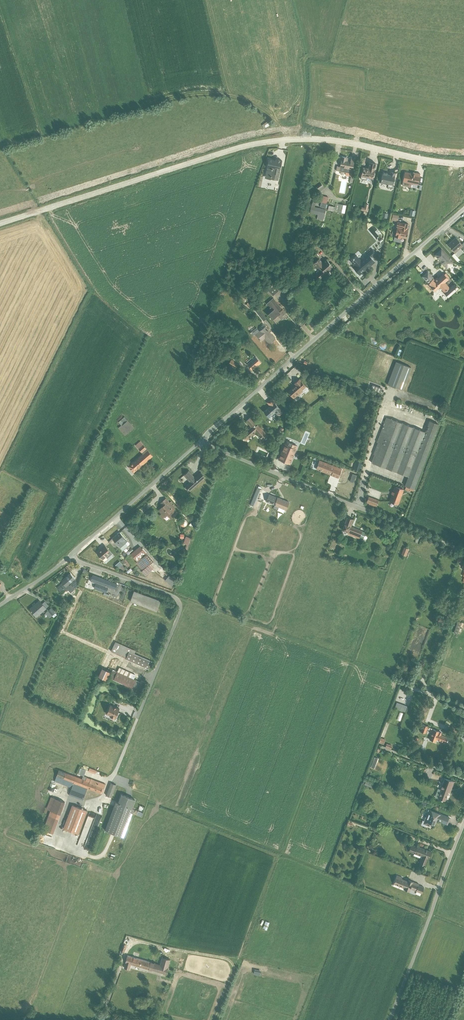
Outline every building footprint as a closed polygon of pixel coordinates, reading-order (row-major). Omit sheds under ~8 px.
[(337,166),(336,170),(340,171),(346,172),(346,175),(351,176),(350,183),(354,183),(356,176),(352,176),(355,158),(352,157),(351,161),(348,160),(348,157),(342,156),(340,166),(337,166)] [(269,158),(265,178),(278,180),(282,160),(276,159),(275,160),(269,158)] [(363,166),(361,178),(367,179),(367,177),(373,178),(376,163),(370,162),(369,167),(363,166)] [(383,172),(381,182),(389,183),(388,186),(393,187),(396,173),(390,171),(390,174),(388,174),(388,173),(383,172)] [(407,182),(403,181),(402,185),(411,187),(412,183),(418,184),(421,173),(416,172),(416,174),(409,172),(407,182)] [(447,177),(445,177),(445,183),(451,183),(451,189),(458,189),(458,174),(447,174),(447,177)] [(323,195),(320,206),(326,207),(329,197),(323,195)] [(312,203),(310,212),(318,214),(317,218),(324,220),(326,209),(315,206),(316,203),(312,203)] [(395,233),(394,236),(401,238),(401,237),(406,238),(408,234),(407,234),(408,228),(407,228),(409,223),(398,221),(396,226),(397,226),(396,233),(395,233)] [(448,244),(455,253),(461,248),(463,251),(463,242),(462,244),(456,237),(448,244)] [(436,253),(449,267),(454,263),(441,248),(436,253)] [(357,255),(350,260),(354,265),(353,266),(360,275),(366,269),(369,272),(373,268),(371,265),(376,262),(371,257),(377,253),(373,249),(361,259),(357,255)] [(449,267),(436,253),(435,254),(447,269),(449,267)] [(320,258),(313,263),(317,267),(316,268),(317,269),(318,268),(321,271),(317,275),(317,277),(319,278),(320,278),(326,273),(326,274),(333,268),(334,269),(335,268),(326,258),(323,261),(320,258)] [(428,272),(423,276),(435,291),(440,287),(448,298),(459,288),(455,283),(450,287),(445,282),(449,279),(448,278),(449,276),(446,273),(445,274),(444,272),(438,277),(438,276),(434,279),(428,272)] [(273,283),(267,288),(273,295),(279,290),(273,283)] [(274,297),(267,303),(270,307),(273,307),(275,308),(268,314),(272,319),(279,313),(280,314),(279,316),(282,319),(285,317),(283,315),(286,312),(274,297)] [(258,309),(256,311),(264,320),(267,318),(260,310),(259,310),(258,309)] [(257,327),(250,332),(253,336),(256,334),(261,341),(265,338),(269,344),(275,339),(266,326),(259,331),(257,327)] [(256,356),(247,363),(253,370),(261,362),(256,356)] [(231,359),(229,364),(236,368),(239,364),(235,362),(236,360),(233,358),(232,360),(231,359)] [(396,361),(388,384),(403,390),(412,367),(396,361)] [(296,384),(288,391),(294,398),(303,391),(306,393),(309,390),(300,378),(295,383),(296,384)] [(373,384),(371,388),(381,392),(382,387),(373,384)] [(275,402),(270,406),(264,411),(269,417),(273,414),(274,414),(275,412),(278,415),(280,415),(283,413),(283,411),(275,402)] [(122,425),(128,419),(125,416),(119,421),(122,425)] [(252,426),(241,435),(242,436),(241,437),(244,441),(245,440),(246,440),(253,434),(254,435),(256,433),(263,440),(265,438),(266,439),(267,438),(267,437),(268,435),(251,416),(246,420),(252,426)] [(406,486),(414,489),(415,489),(439,424),(429,420),(425,431),(386,416),(377,442),(378,442),(373,454),(374,454),(371,462),(408,476),(405,485),(406,486)] [(128,419),(122,425),(118,427),(125,435),(135,427),(128,419)] [(143,453),(129,466),(134,472),(153,455),(140,441),(136,445),(143,453)] [(287,441),(279,459),(290,464),(298,445),(287,441)] [(357,458),(354,469),(360,471),(363,460),(357,458)] [(320,460),(316,469),(339,477),(342,468),(320,460)] [(189,470),(184,474),(190,481),(186,485),(187,486),(185,487),(188,490),(189,489),(190,490),(205,477),(201,472),(195,477),(189,470)] [(248,495),(253,497),(258,485),(253,483),(248,495)] [(395,486),(390,501),(398,504),(404,489),(395,486)] [(254,505),(260,492),(261,489),(258,487),(251,504),(254,505)] [(269,494),(266,501),(287,509),(290,502),(269,494)] [(369,496),(367,503),(377,506),(379,500),(369,496)] [(163,505),(158,510),(161,513),(160,515),(163,518),(167,514),(171,519),(178,513),(166,499),(161,503),(163,505)] [(179,501),(176,503),(178,505),(178,506),(185,514),(189,511),(181,502),(179,501)] [(347,517),(343,530),(348,532),(348,534),(363,539),(366,532),(351,526),(354,519),(347,517)] [(118,534),(112,538),(123,550),(130,544),(130,543),(120,532),(119,532),(117,533),(118,534)] [(153,561),(146,553),(146,552),(140,545),(131,554),(137,560),(138,559),(146,567),(153,561)] [(102,561),(112,553),(106,546),(96,554),(102,561)] [(115,591),(117,585),(92,575),(90,582),(95,584),(93,588),(106,592),(107,588),(115,591)] [(70,576),(56,587),(62,594),(69,588),(71,592),(78,586),(70,576)] [(159,602),(134,593),(131,601),(156,610),(159,602)] [(44,599),(31,610),(36,616),(49,606),(44,599)] [(157,633),(126,619),(124,625),(154,639),(157,633)] [(150,651),(149,650),(119,636),(111,651),(150,669),(154,661),(147,658),(150,651)] [(107,654),(103,652),(75,713),(79,714),(107,654)] [(129,678),(131,673),(114,666),(108,678),(122,685),(121,687),(129,691),(134,680),(129,678)] [(116,721),(120,713),(109,709),(106,716),(116,721)] [(391,723),(388,722),(380,742),(385,744),(387,739),(385,739),(391,723)] [(431,737),(429,742),(446,747),(448,740),(435,736),(436,732),(424,728),(421,734),(431,737)] [(87,783),(59,772),(55,783),(72,789),(70,796),(83,801),(87,790),(100,795),(104,785),(89,779),(87,783)] [(456,782),(446,778),(439,798),(449,802),(456,782)] [(107,795),(113,797),(118,785),(112,783),(107,795)] [(120,793),(107,830),(126,836),(139,800),(120,793)] [(48,808),(52,810),(50,816),(45,830),(54,833),(66,803),(53,797),(48,808)] [(73,804),(65,829),(80,834),(89,810),(73,804)] [(432,809),(426,821),(436,825),(438,819),(448,824),(451,817),(432,809)] [(431,851),(414,844),(411,852),(422,856),(419,863),(426,866),(431,851)] [(419,887),(396,879),(394,884),(417,892),(419,887)] [(164,956),(161,964),(134,956),(129,955),(126,967),(131,969),(132,964),(159,972),(168,974),(170,966),(172,960),(164,956)] [(176,977),(180,979),(184,964),(180,963),(176,977)]
